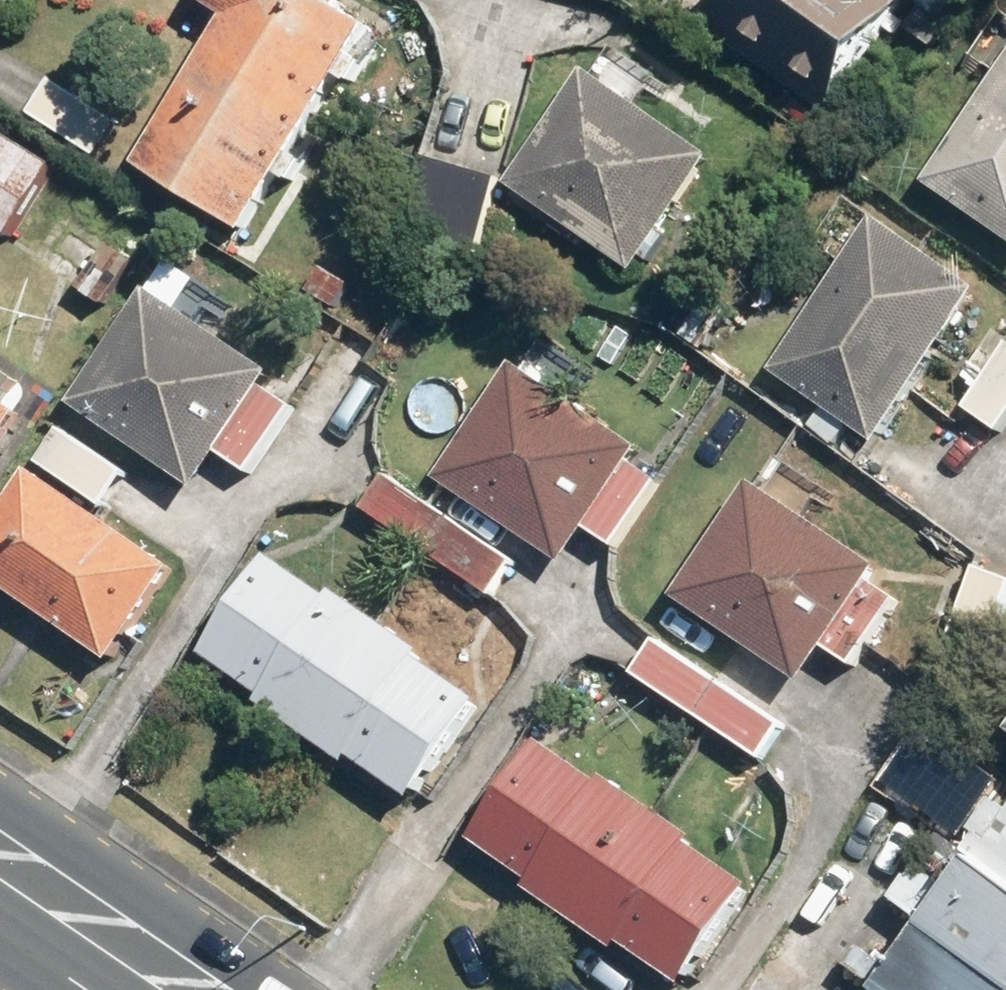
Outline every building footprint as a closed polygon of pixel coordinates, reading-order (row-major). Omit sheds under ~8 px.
[(318,0),(209,0),(205,6),(227,18),(138,174),(251,238),(369,29),(318,0)] [(708,36),(827,121),(895,27),(931,53),(962,9),(950,0),(734,0),(708,36)] [(921,192),(1005,250),(1005,65),(921,192)] [(586,82),(507,198),(630,283),(710,166),(586,82)] [(50,86),(25,126),(92,168),(117,128),(50,86)] [(0,138),(0,239),(8,244),(52,170),(0,138)] [(880,454),(977,299),(848,210),(819,256),(839,268),(767,383),(822,418),(790,468),(820,487),(852,437),(880,454)] [(169,274),(69,413),(193,502),(222,462),(248,480),(294,416),(264,394),(275,379),(181,312),(195,293),(169,274)] [(975,367),(964,385),(979,395),(962,422),(997,444),(1005,429),(1005,353),(991,376),(975,367)] [(20,423),(3,411),(20,387),(0,373),(0,450),(20,423)] [(512,373),(434,490),(561,574),(584,538),(612,556),(658,488),(629,469),(638,456),(512,373)] [(41,481),(99,522),(129,481),(71,440),(41,481)] [(0,520),(0,598),(110,676),(179,579),(99,522),(41,481),(32,475),(0,520)] [(386,480),(359,518),(487,608),(514,570),(386,480)] [(877,572),(750,489),(660,626),(708,658),(719,640),(800,694),(825,656),(851,673),(895,607),(867,588),(877,572)] [(274,563),(198,672),(405,814),(480,705),(274,563)] [(974,573),(946,650),(986,664),(1005,606),(1005,584),(974,573)] [(655,645),(629,682),(758,770),(784,732),(655,645)] [(994,737),(1005,745),(1005,720),(994,737)] [(469,856),(662,989),(684,989),(750,896),(541,751),(469,856)] [(1000,795),(975,828),(983,835),(971,850),(946,831),(897,898),(935,925),(899,969),(866,946),(851,968),(886,989),(1005,989),(1005,799),(1000,795)]
